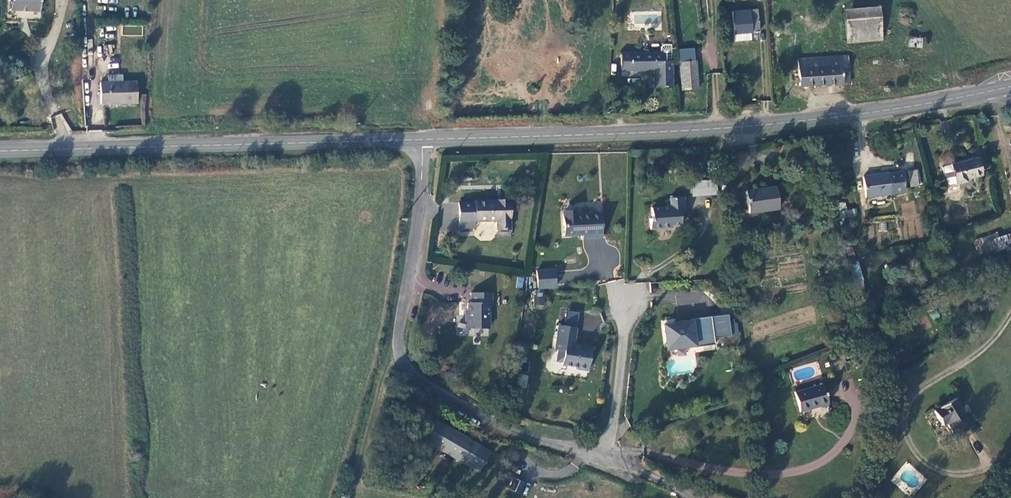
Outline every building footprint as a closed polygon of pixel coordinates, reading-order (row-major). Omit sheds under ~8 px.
[(10,9),(39,11),(39,0),(10,0),(10,9)] [(847,41),(882,39),(879,6),(845,8),(847,41)] [(733,10),(733,22),(734,32),(759,31),(758,9),(733,10)] [(907,46),(922,48),(923,38),(908,36),(907,46)] [(654,86),(673,86),(671,60),(670,44),(662,44),(660,47),(660,52),(622,51),(622,68),(654,69),(654,86)] [(848,54),(798,57),(799,84),(850,82),(848,54)] [(696,60),(680,60),(682,88),(699,88),(696,60)] [(113,81),(100,81),(101,103),(137,103),(137,81),(123,81),(123,74),(113,74),(113,81)] [(888,82),(886,83),(884,86),(884,87),(884,89),(885,90),(887,92),(890,92),(892,91),(893,88),(893,86),(892,84),(890,82),(888,82)] [(978,158),(952,164),(957,183),(966,181),(965,179),(982,175),(978,158)] [(910,171),(913,186),(920,186),(917,171),(910,171)] [(888,174),(864,177),(867,198),(892,194),(892,190),(888,174)] [(692,180),(692,195),(717,196),(717,180),(692,180)] [(749,192),(751,213),(779,210),(777,190),(749,192)] [(498,219),(498,228),(510,228),(510,203),(499,203),(499,199),(477,198),(477,201),(460,201),(460,225),(477,225),(477,219),(498,219)] [(674,225),(684,225),(684,212),(689,211),(688,198),(672,198),(672,208),(654,209),(654,219),(653,219),(653,229),(674,228),(674,225)] [(912,201),(901,204),(904,218),(916,215),(912,201)] [(857,210),(841,209),(840,238),(856,239),(857,210)] [(603,236),(602,212),(579,213),(579,210),(564,211),(565,233),(584,232),(585,237),(603,236)] [(994,240),(997,249),(1010,245),(1010,234),(994,240)] [(994,240),(980,244),(984,254),(997,249),(994,240)] [(865,289),(853,246),(844,248),(856,292),(865,289)] [(556,269),(535,270),(535,277),(527,277),(530,290),(557,287),(556,269)] [(464,326),(487,326),(488,302),(491,303),(491,291),(473,291),(472,303),(468,303),(467,314),(464,314),(464,326)] [(545,292),(535,292),(535,306),(545,306),(545,292)] [(728,315),(662,325),(666,351),(715,345),(715,337),(732,336),(728,315)] [(579,328),(560,324),(554,349),(560,351),(557,362),(562,363),(561,366),(587,371),(593,347),(576,343),(579,328)] [(522,374),(518,385),(524,387),(528,376),(522,374)] [(801,412),(828,405),(823,385),(796,392),(801,412)] [(950,423),(957,434),(973,424),(957,399),(936,411),(944,425),(950,423)] [(468,461),(480,467),(490,450),(478,443),(477,445),(467,439),(469,438),(457,431),(456,433),(445,427),(447,425),(436,418),(426,436),(437,443),(436,445),(445,451),(447,448),(459,455),(457,458),(467,463),(468,461)] [(507,489),(521,494),(526,482),(512,477),(507,489)]
